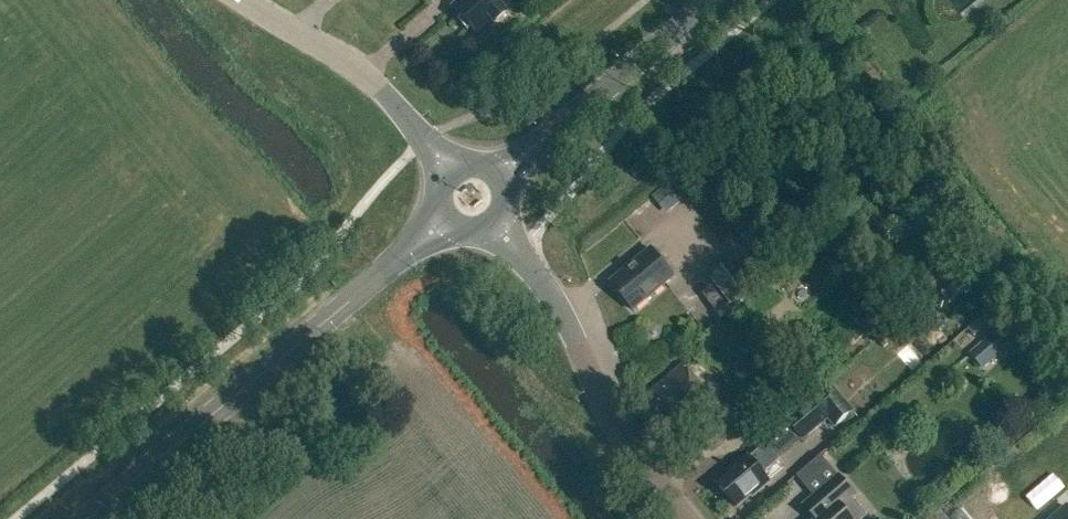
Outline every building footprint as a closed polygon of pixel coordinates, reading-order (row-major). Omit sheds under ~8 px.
[(496,25),(498,24),(497,23),(508,15),(509,14),(508,13),(523,1),(522,0),(464,0),(455,7),(462,16),(463,17),(465,15),(474,25),(471,27),(472,29),(475,26),(486,27),(488,30),(489,29),(487,27),(494,21),(496,25)] [(679,201),(668,187),(657,195),(669,209),(679,201)] [(743,268),(734,256),(710,274),(730,303),(783,265),(771,248),(743,268)] [(622,282),(615,288),(634,310),(675,277),(651,249),(618,277),(622,282)] [(711,286),(701,293),(718,313),(727,306),(711,286)] [(991,333),(970,353),(984,369),(1006,349),(991,333)] [(653,398),(639,410),(661,436),(678,422),(681,425),(712,399),(684,365),(650,393),(653,398)] [(788,422),(803,440),(828,418),(836,427),(854,411),(831,385),(788,422)] [(735,426),(753,412),(740,397),(723,412),(735,426)] [(767,446),(751,459),(748,456),(731,471),(733,474),(719,486),(737,507),(751,495),(754,495),(770,482),(763,473),(779,460),(767,446)] [(803,506),(815,518),(852,518),(843,508),(856,496),(839,476),(803,506)] [(1055,518),(1067,518),(1067,508),(1055,518)]
